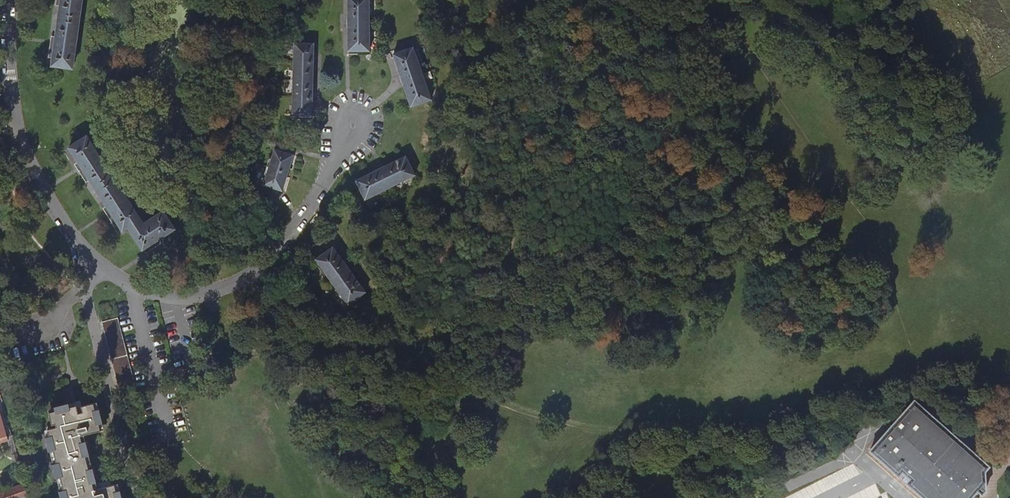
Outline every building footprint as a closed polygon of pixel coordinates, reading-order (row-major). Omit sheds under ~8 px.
[(82,0),(61,0),(52,66),(73,68),(82,0)] [(369,0),(348,0),(349,50),(370,50),(369,0)] [(313,116),(314,43),(295,42),(294,115),(313,116)] [(432,98),(414,47),(394,53),(412,105),(432,98)] [(143,224),(87,136),(69,147),(123,230),(128,226),(143,249),(174,228),(163,211),(143,224)] [(282,190),(293,154),(275,149),(264,184),(282,190)] [(366,198),(415,174),(407,156),(357,180),(366,198)] [(365,291),(333,247),(317,259),(349,303),(365,291)] [(137,391),(118,318),(102,322),(121,396),(137,391)] [(915,400),(871,451),(925,497),(981,497),(987,490),(986,471),(990,466),(915,400)] [(82,436),(102,431),(95,403),(82,406),(84,412),(80,414),(78,405),(50,412),(53,425),(56,424),(57,428),(39,433),(55,497),(123,497),(121,491),(118,492),(116,485),(96,490),(82,436)] [(26,493),(22,480),(13,482),(17,496),(26,493)]
